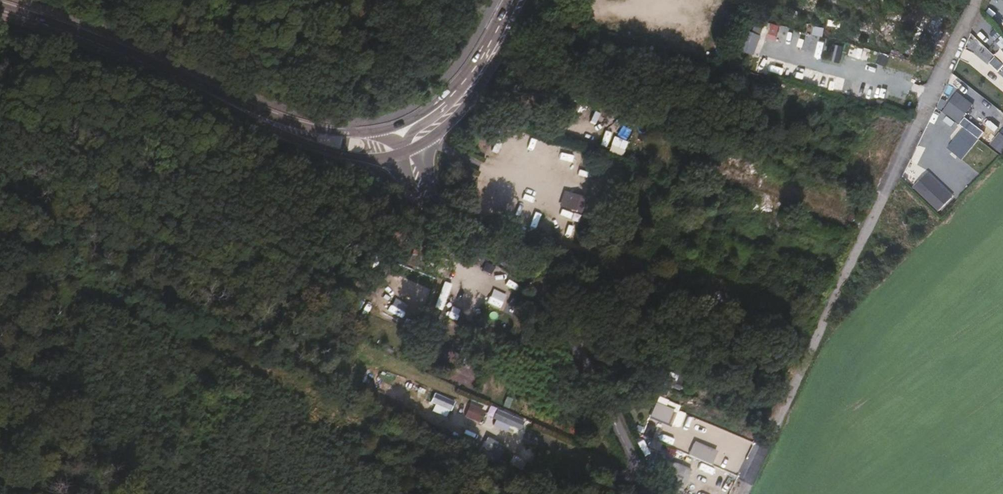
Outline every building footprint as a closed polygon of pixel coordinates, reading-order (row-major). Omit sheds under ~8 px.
[(752,57),(758,37),(744,32),(738,53),(752,57)] [(1002,88),(988,89),(988,103),(1002,103),(1002,88)] [(959,124),(974,107),(957,94),(943,111),(959,124)] [(977,143),(958,128),(943,146),(963,161),(977,143)] [(999,135),(990,148),(1001,157),(1002,154),(1002,137),(999,135)] [(615,141),(610,154),(621,158),(625,144),(615,141)] [(580,182),(581,168),(568,167),(568,181),(580,182)] [(951,198),(925,173),(911,188),(937,213),(951,198)] [(577,213),(582,198),(564,191),(558,206),(577,213)] [(542,221),(554,227),(560,214),(547,209),(542,221)] [(680,389),(685,377),(659,367),(654,378),(680,389)] [(437,392),(430,409),(447,417),(455,400),(437,392)] [(672,424),(677,412),(655,402),(650,415),(672,424)] [(661,452),(664,443),(652,438),(648,447),(661,452)] [(711,464),(716,451),(693,441),(687,455),(711,464)] [(667,445),(663,455),(672,459),(676,449),(667,445)] [(683,490),(692,468),(674,460),(665,482),(683,490)]
